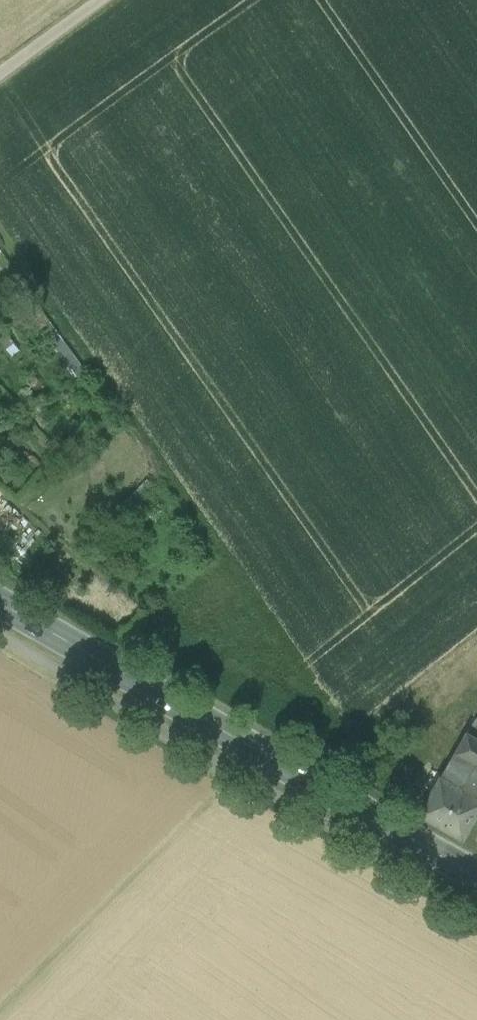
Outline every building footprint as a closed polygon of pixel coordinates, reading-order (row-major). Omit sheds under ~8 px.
[(467,729),(476,737),(476,716),(467,729)] [(467,729),(417,815),(461,840),(476,814),(476,737),(467,729)]
